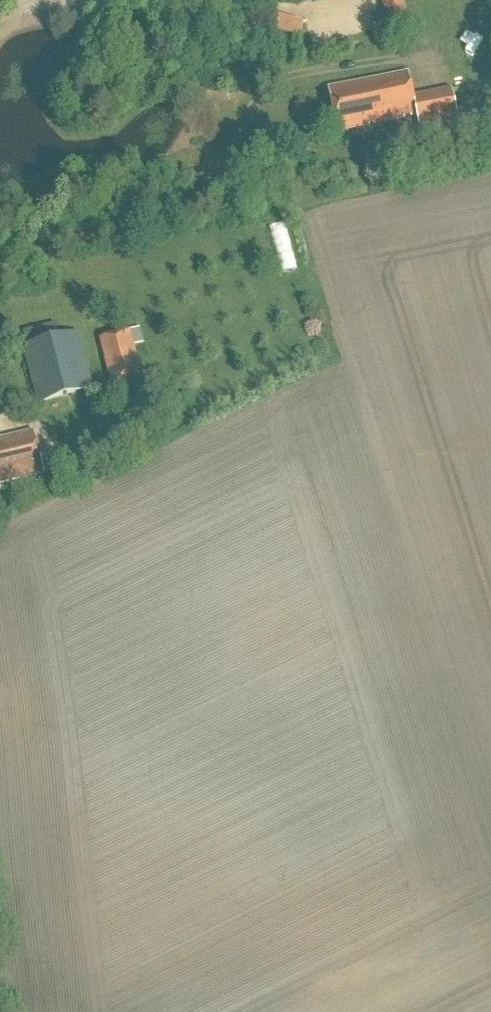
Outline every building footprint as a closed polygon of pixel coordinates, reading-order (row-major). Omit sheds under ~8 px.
[(386,25),(407,19),(403,0),(380,0),(386,25)] [(274,33),(300,37),(302,21),(276,18),(274,33)] [(408,73),(329,88),(337,130),(416,114),(417,124),(454,117),(449,89),(412,96),(408,73)] [(285,223),(270,227),(282,274),(298,270),(285,223)] [(99,337),(111,383),(143,375),(135,344),(145,341),(141,326),(127,330),(122,308),(93,316),(99,337)] [(27,346),(23,347),(37,403),(90,390),(76,334),(58,338),(54,324),(23,332),(27,346)] [(43,472),(33,432),(0,440),(0,483),(43,472)]
